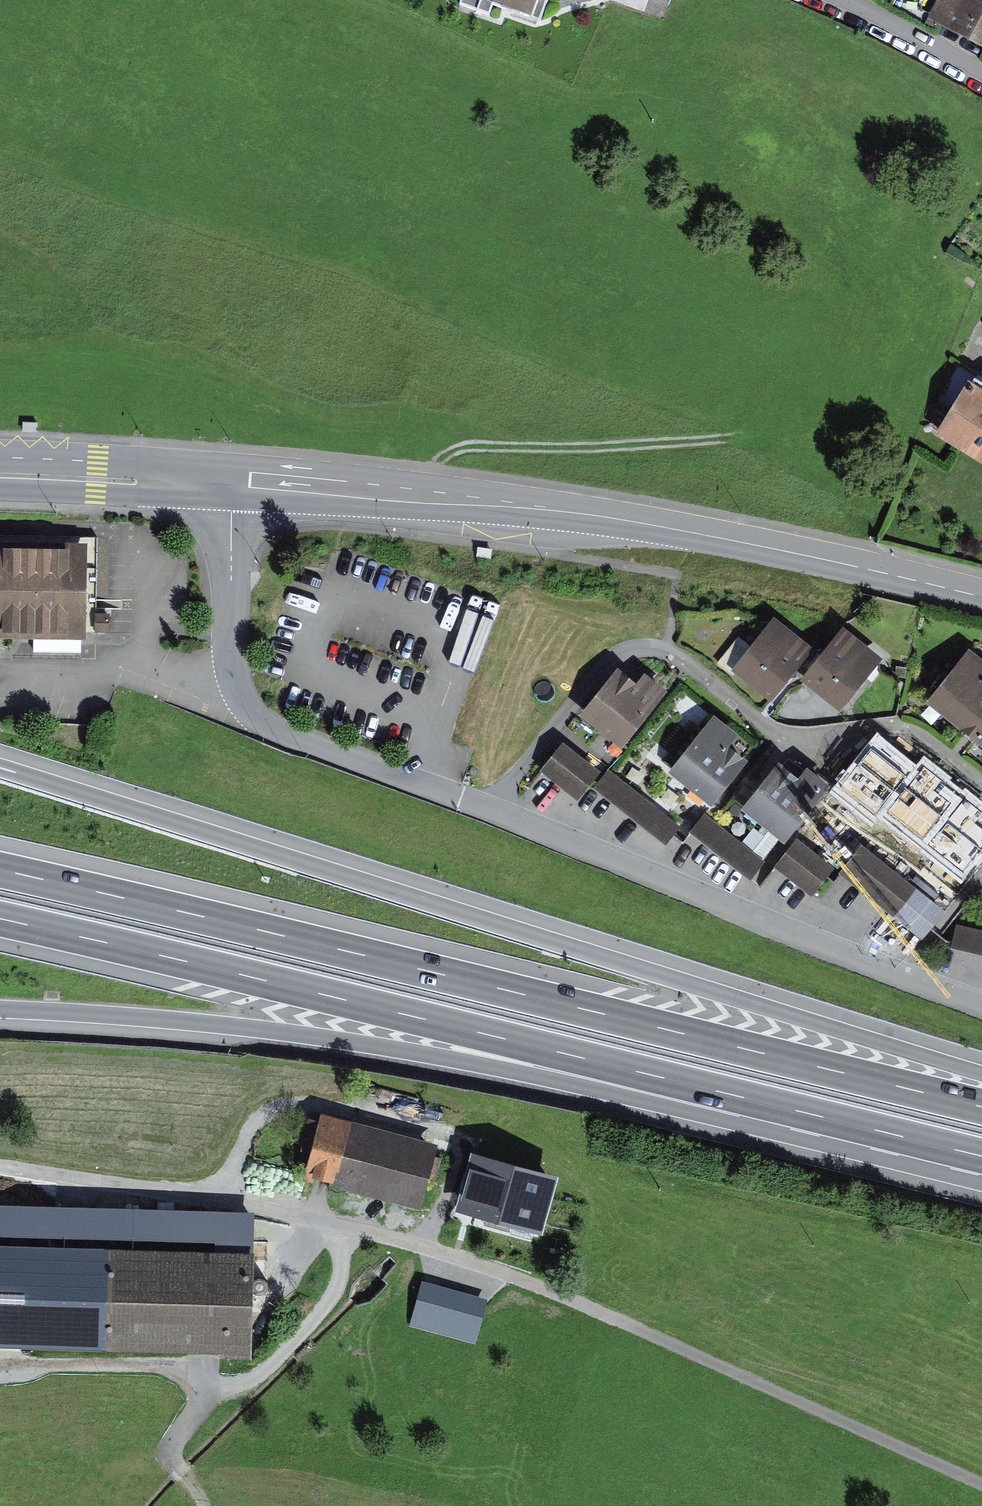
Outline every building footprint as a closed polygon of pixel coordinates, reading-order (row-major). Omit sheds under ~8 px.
[(536,25),(545,0),(467,0),(536,25)] [(664,17),(670,0),(617,0),(664,17)] [(927,24),(981,50),(981,6),(970,0),(939,0),(927,24)] [(938,430),(981,460),(981,381),(974,376),(938,430)] [(82,631),(82,546),(0,546),(0,631),(82,631)] [(774,619),(736,667),(770,695),(809,646),(774,619)] [(841,630),(804,677),(839,704),(876,657),(841,630)] [(966,652),(929,698),(970,730),(981,714),(981,665),(966,652)] [(617,667),(575,717),(619,754),(670,693),(638,667),(629,678),(617,667)] [(970,730),(981,740),(981,714),(970,730)] [(741,735),(718,717),(673,776),(714,808),(748,764),(729,750),(741,735)] [(981,856),(981,804),(924,758),(915,769),(877,739),(831,794),(867,823),(879,809),(964,879),(981,856)] [(601,773),(566,746),(548,769),(583,796),(601,773)] [(777,751),(731,811),(782,851),(829,790),(777,751)] [(668,817),(614,774),(598,794),(652,837),(668,817)] [(763,859),(703,813),(685,835),(746,882),(763,859)] [(833,868),(798,841),(774,871),(810,899),(833,868)] [(945,910),(865,846),(840,876),(920,940),(945,910)] [(956,924),(949,950),(981,959),(981,931),(956,924)] [(312,1120),(299,1174),(419,1201),(432,1147),(312,1120)] [(471,1160),(456,1213),(535,1235),(550,1181),(471,1160)] [(104,1248),(99,1328),(246,1337),(252,1258),(104,1248)]
